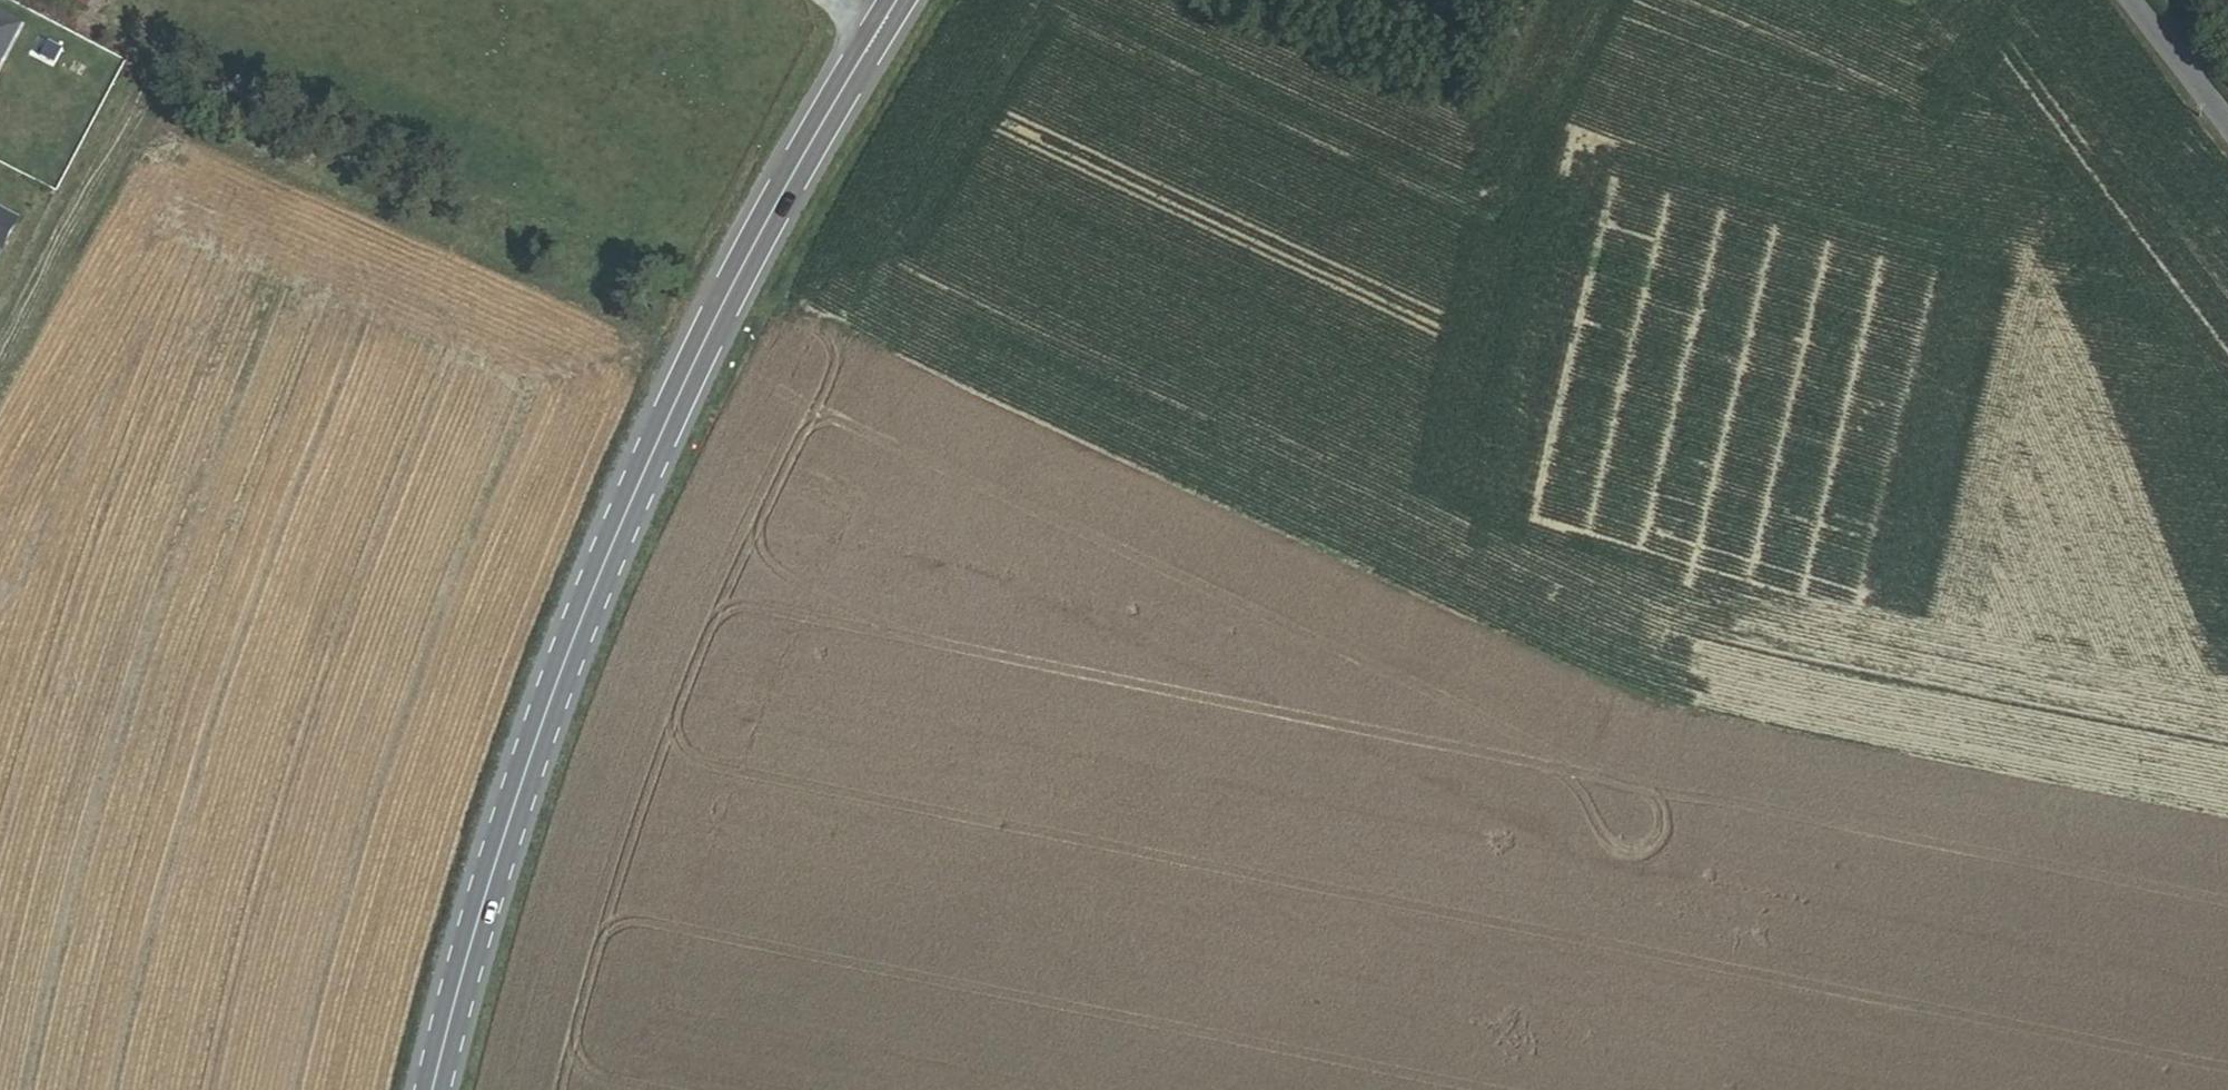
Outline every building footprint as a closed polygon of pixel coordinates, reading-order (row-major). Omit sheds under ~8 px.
[(0,17),(0,54),(15,24),(0,17)] [(0,214),(0,247),(13,221),(0,214)]
